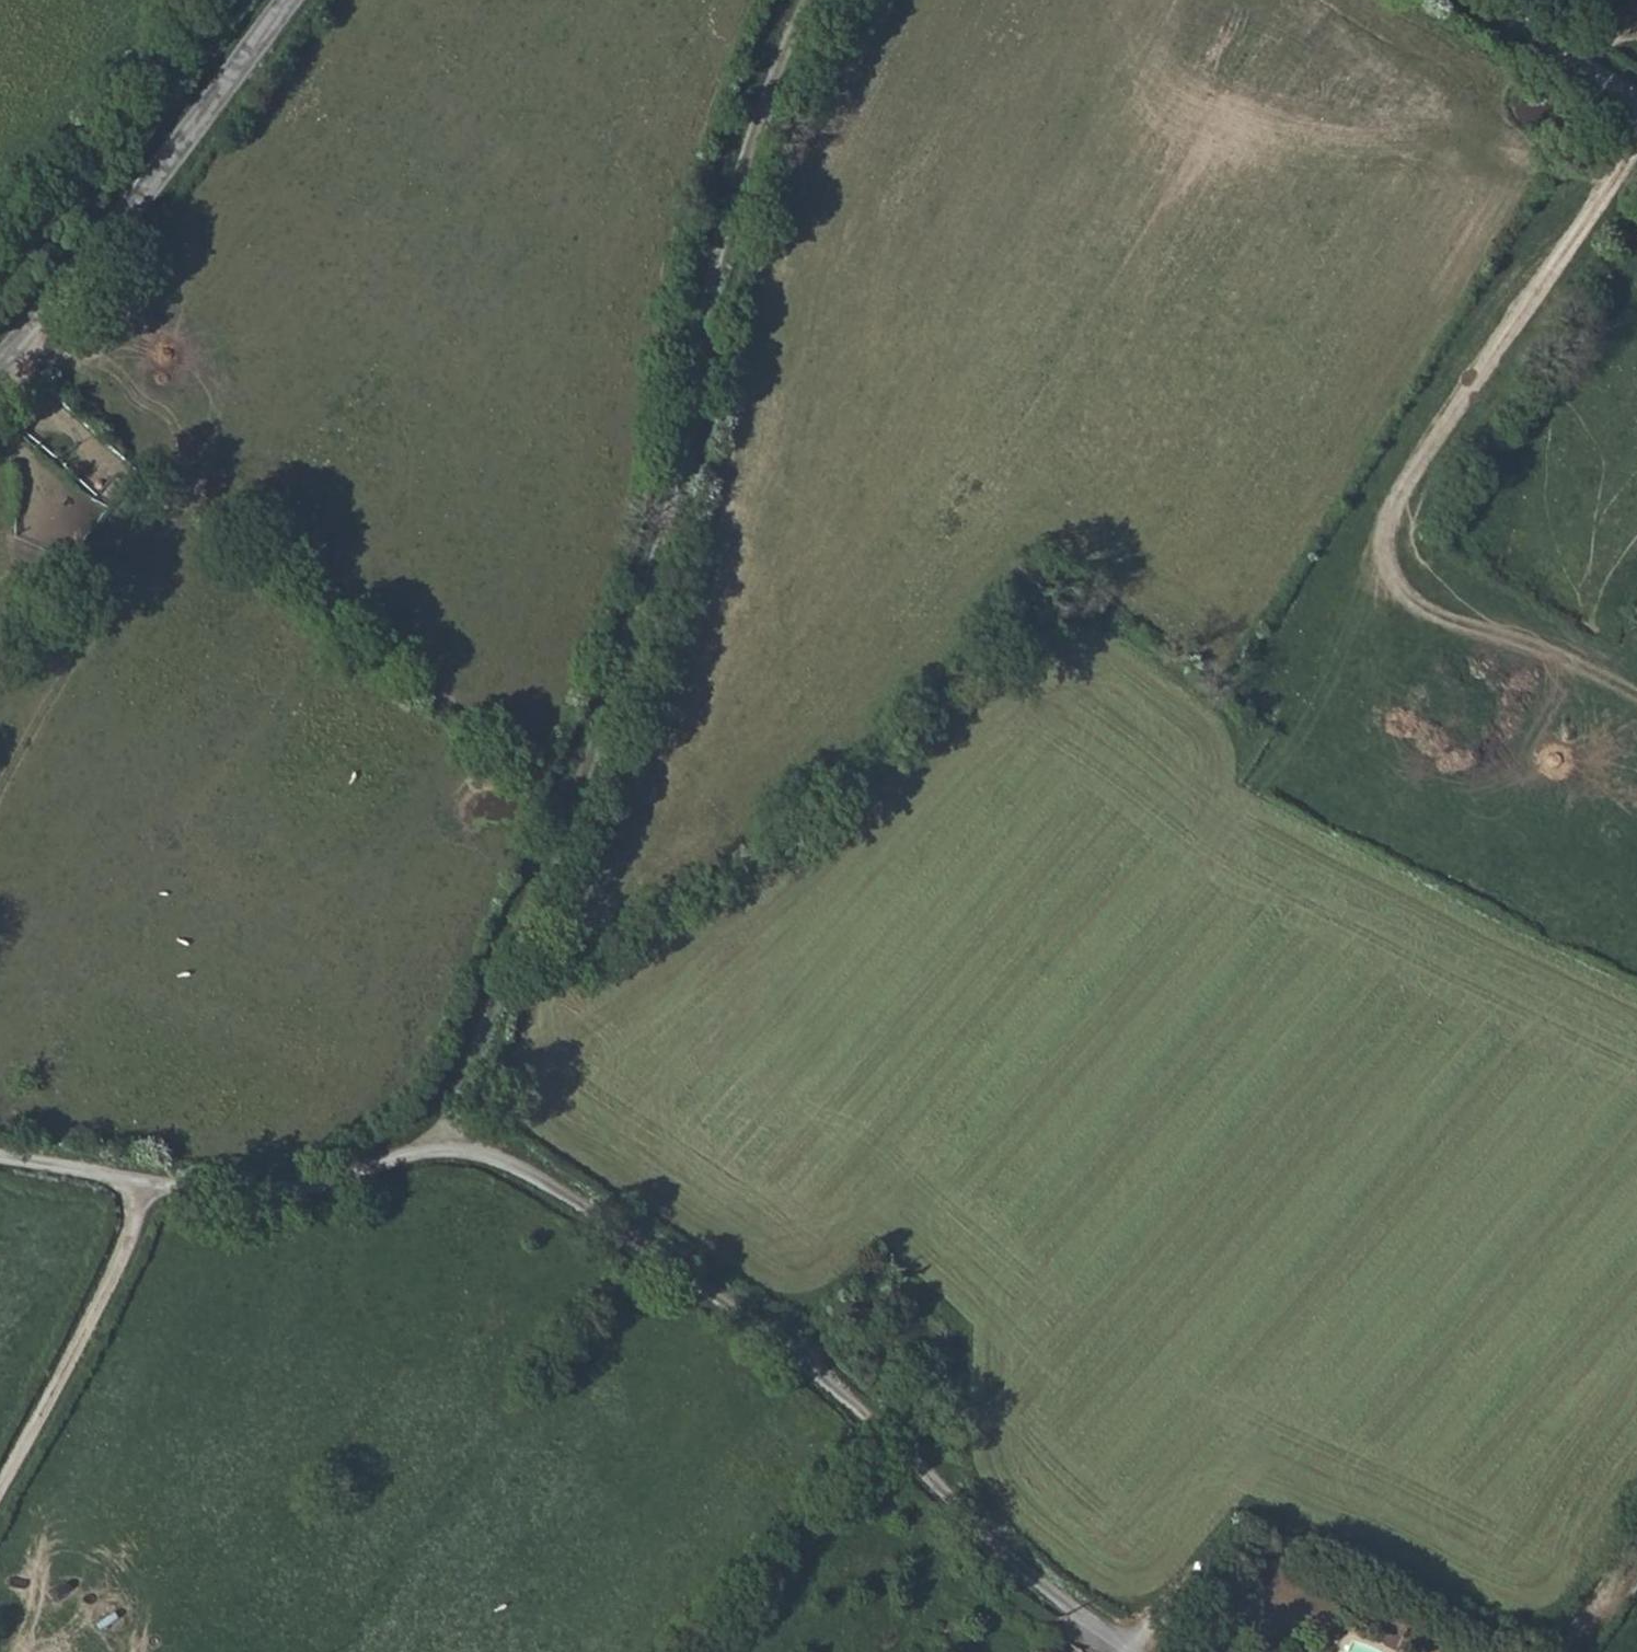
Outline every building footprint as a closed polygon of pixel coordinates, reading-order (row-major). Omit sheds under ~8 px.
[(1364,1651),(1365,1651),(1382,1651),(1386,1644),(1372,1637),(1364,1651)]
